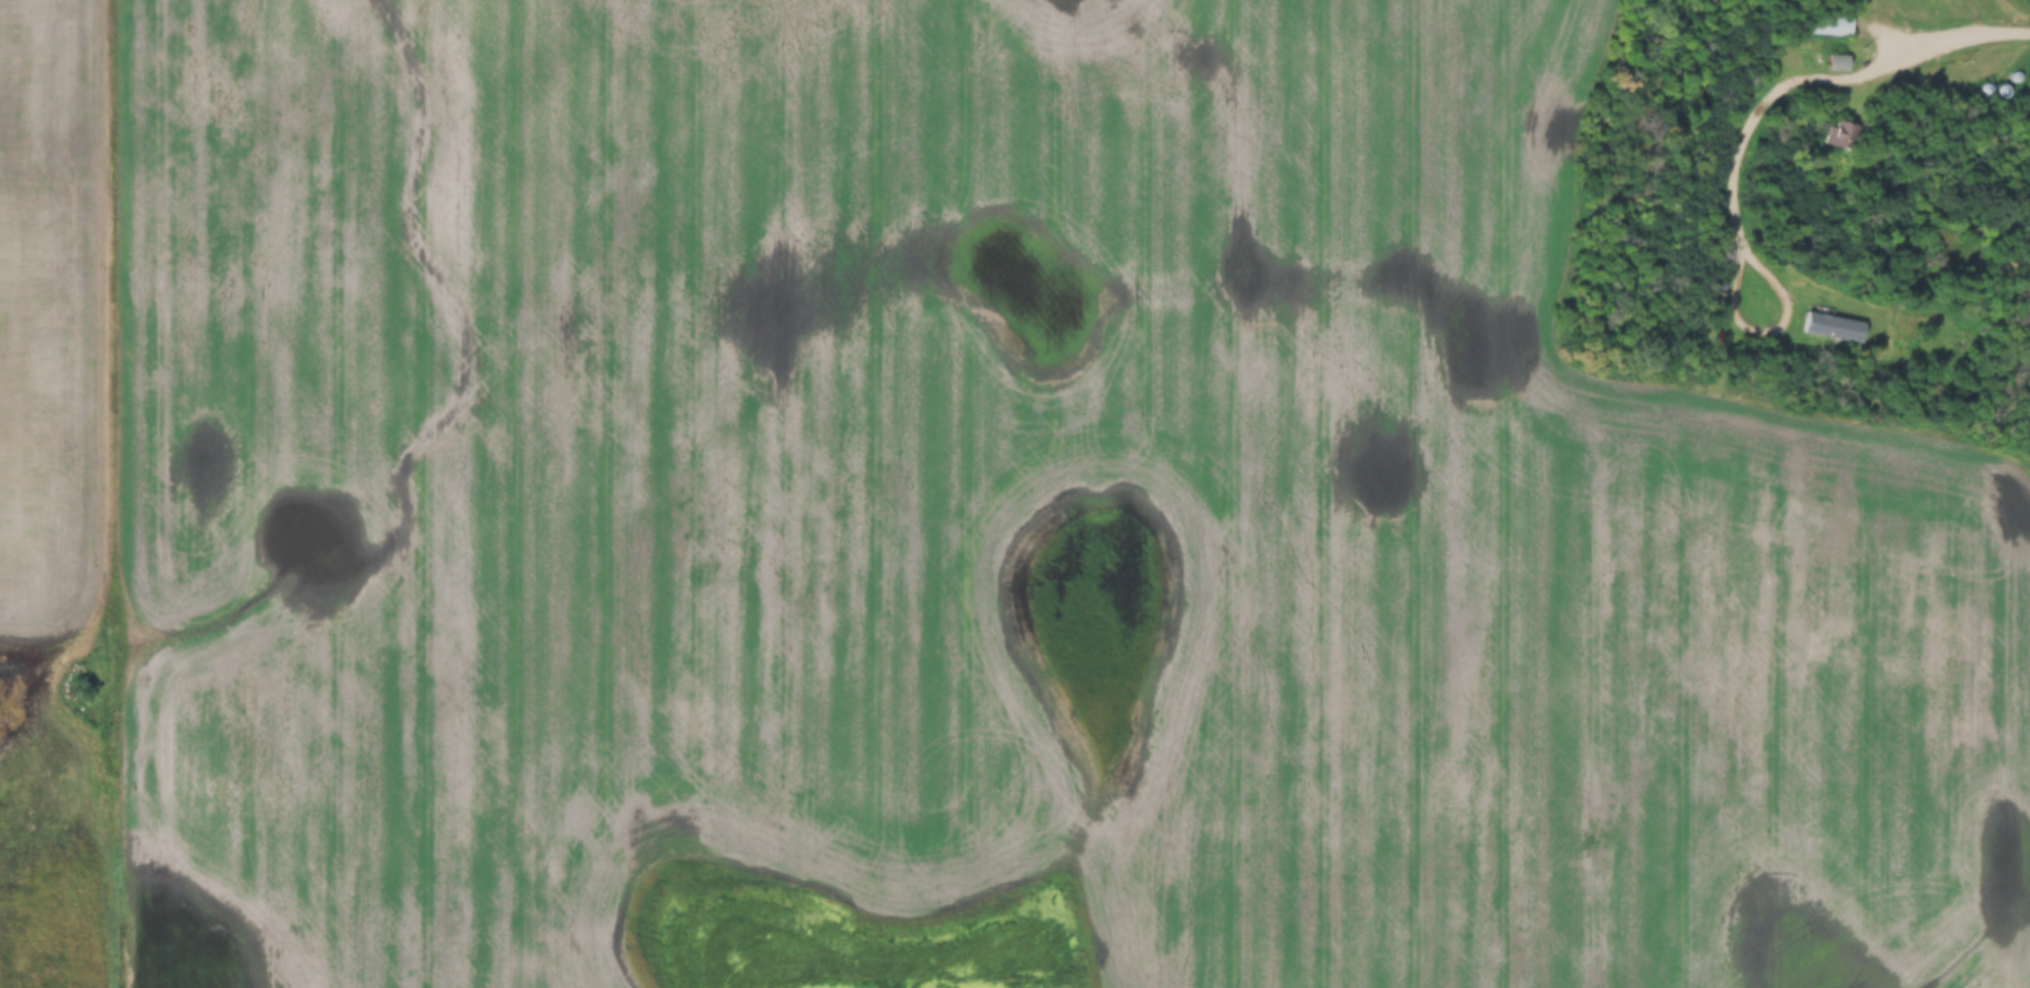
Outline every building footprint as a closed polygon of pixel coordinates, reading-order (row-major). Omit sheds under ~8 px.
[(1850,57),(1831,57),(1831,74),(1850,74),(1850,57)] [(1827,148),(1849,150),(1851,126),(1829,124),(1827,148)] [(1865,323),(1809,314),(1806,335),(1862,343),(1865,323)]
